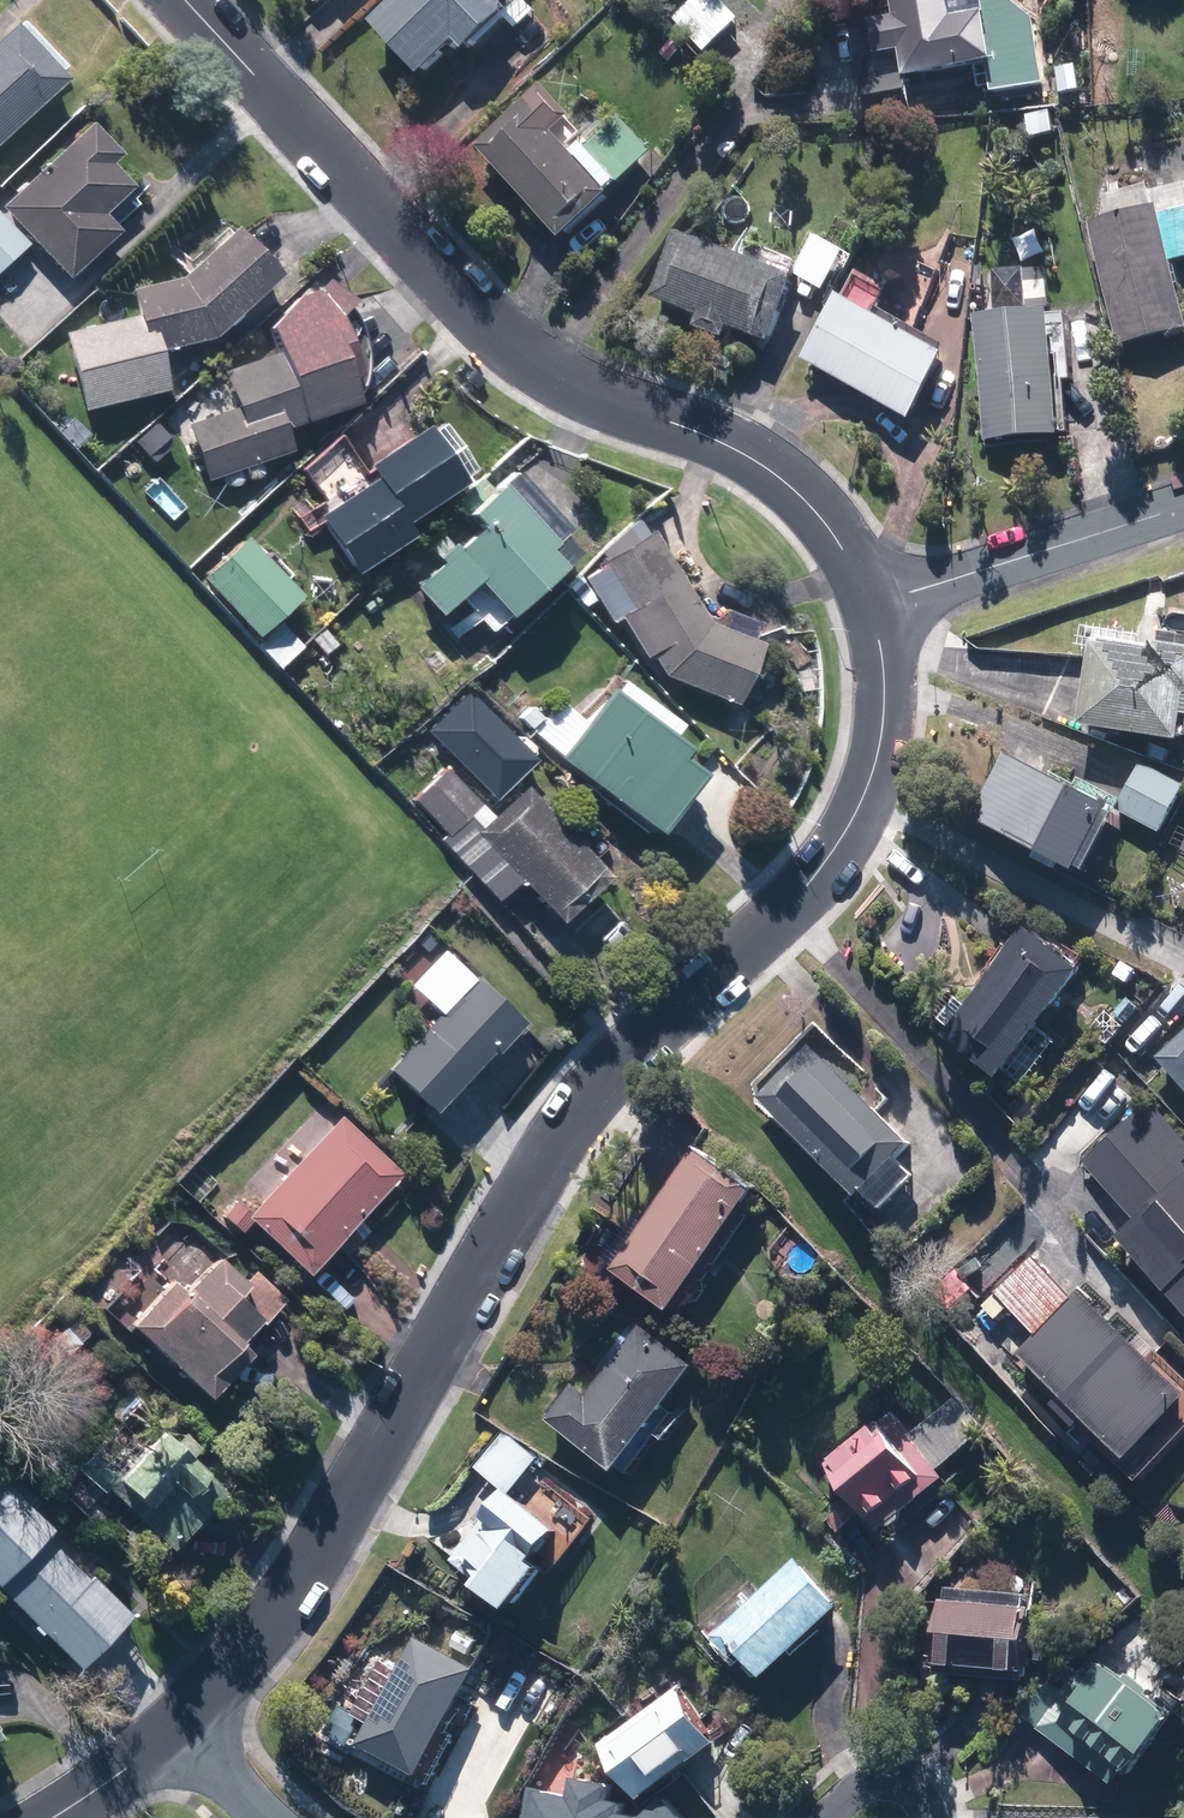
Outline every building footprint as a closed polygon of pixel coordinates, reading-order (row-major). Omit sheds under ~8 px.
[(526,8),(519,0),(399,0),(369,27),(419,82),(456,50),(466,62),(506,26),(514,35),(534,17),(526,8)] [(674,22),(705,55),(736,26),(711,0),(697,0),(674,22)] [(1006,0),(977,0),(979,20),(950,24),(946,0),(892,0),(895,23),(871,26),(876,60),(899,56),(902,76),(860,82),(866,121),(916,114),(912,82),(984,72),(987,95),(1048,87),(1039,23),(1006,0)] [(17,21),(0,38),(0,138),(68,73),(17,21)] [(1080,64),(1055,68),(1060,100),(1085,96),(1080,64)] [(617,191),(581,150),(591,142),(545,91),(500,131),(476,152),(558,244),(617,191)] [(1054,112),(1023,115),(1026,142),(1057,138),(1054,112)] [(0,208),(0,270),(28,244),(63,282),(112,236),(97,220),(128,190),(108,169),(119,159),(86,125),(30,179),(0,208)] [(1089,229),(1117,351),(1183,336),(1183,327),(1170,268),(1183,264),(1183,207),(1089,229)] [(120,294),(126,322),(57,337),(74,416),(161,398),(152,354),(205,343),(271,282),(226,233),(172,283),(120,294)] [(767,345),(797,265),(746,246),(740,263),(673,238),(650,302),(688,316),(683,329),(721,343),(726,330),(767,345)] [(991,272),(994,317),(1049,314),(1046,268),(991,272)] [(342,311),(319,284),(261,335),(268,354),(251,360),(215,374),(228,410),(180,428),(201,486),(286,454),(279,436),(327,418),(352,409),(322,328),(342,311)] [(834,300),(801,364),(910,421),(943,358),(834,300)] [(994,323),(972,325),(980,445),(1057,440),(1049,320),(994,323)] [(173,443),(150,425),(132,447),(155,465),(173,443)] [(403,541),(396,530),(454,491),(414,432),(356,472),(365,485),(307,524),(345,580),(403,541)] [(324,452),(296,472),(318,504),(346,484),(324,452)] [(531,557),(542,546),(558,531),(506,478),(491,493),(479,480),(453,506),(462,515),(454,522),(465,534),(449,550),(438,540),(419,558),(429,569),(405,592),(432,620),(453,599),(486,634),(548,574),(531,557)] [(731,705),(753,645),(707,628),(650,534),(605,561),(577,579),(607,628),(617,622),(644,666),(650,662),(662,681),(731,705)] [(275,671),(299,650),(273,620),(293,603),(241,542),(197,580),(275,671)] [(1145,741),(1177,744),(1181,705),(1183,706),(1183,658),(1134,653),(1087,649),(1079,735),(1145,741)] [(528,732),(554,752),(547,761),(647,840),(694,779),(670,761),(678,751),(601,691),(580,719),(554,699),(528,732)] [(1109,814),(1005,756),(968,822),(1072,880),(1109,814)] [(409,800),(443,838),(437,843),(494,905),(515,886),(547,922),(600,875),(579,852),(494,758),(463,786),(446,767),(409,800)] [(1140,764),(1113,815),(1157,839),(1183,789),(1183,788),(1140,764)] [(1077,967),(1021,929),(940,1046),(996,1085),(1077,967)] [(424,1009),(429,1014),(377,1072),(391,1084),(362,1116),(377,1129),(406,1098),(425,1115),(479,1055),(489,1064),(523,1026),(470,978),(454,996),(444,987),(424,1009)] [(1153,1059),(1183,1094),(1183,1032),(1153,1059)] [(756,1104),(873,1221),(914,1179),(894,1159),(906,1146),(810,1050),(756,1104)] [(1181,1166),(1183,1163),(1183,1139),(1148,1098),(1079,1160),(1136,1224),(1115,1242),(1183,1320),(1183,1169),(1181,1166)] [(294,1162),(242,1214),(232,1204),(213,1223),(232,1241),(244,1228),(295,1279),(396,1178),(323,1105),(280,1148),(294,1162)] [(757,1196),(692,1151),(608,1274),(673,1318),(757,1196)] [(226,1301),(240,1286),(210,1259),(177,1294),(167,1285),(123,1333),(201,1404),(245,1356),(234,1346),(252,1325),(226,1301)] [(1013,1356),(1052,1396),(1046,1402),(1074,1431),(1081,1425),(1118,1462),(1182,1399),(1077,1293),(1070,1300),(1032,1261),(984,1308),(997,1321),(1007,1311),(1033,1337),(1013,1356)] [(545,1424),(614,1475),(621,1480),(669,1415),(662,1410),(694,1366),(636,1324),(581,1399),(569,1391),(545,1424)] [(958,1397),(908,1437),(888,1412),(819,1468),(876,1539),(945,1483),(936,1472),(986,1432),(958,1397)] [(221,1499),(156,1431),(100,1485),(165,1553),(221,1499)] [(504,1432),(474,1469),(505,1494),(509,1496),(538,1459),(504,1432)] [(0,1497),(0,1602),(62,1670),(119,1618),(4,1493),(0,1497)] [(556,1565),(540,1552),(555,1533),(509,1496),(505,1494),(454,1558),(483,1581),(473,1594),(482,1601),(506,1620),(542,1574),(546,1577),(556,1565)] [(763,1685),(838,1610),(794,1566),(719,1641),(763,1685)] [(1027,1595),(939,1591),(935,1677),(1022,1681),(1027,1595)] [(423,1785),(480,1672),(412,1638),(356,1751),(423,1785)] [(1170,1723),(1094,1661),(1065,1696),(1048,1682),(1020,1716),(1113,1793),(1170,1723)] [(679,1687),(594,1751),(635,1805),(720,1740),(679,1687)] [(625,1809),(606,1806),(610,1785),(571,1777),(567,1798),(532,1791),(526,1817),(623,1817),(625,1809)] [(657,1801),(642,1817),(675,1817),(657,1801)]
